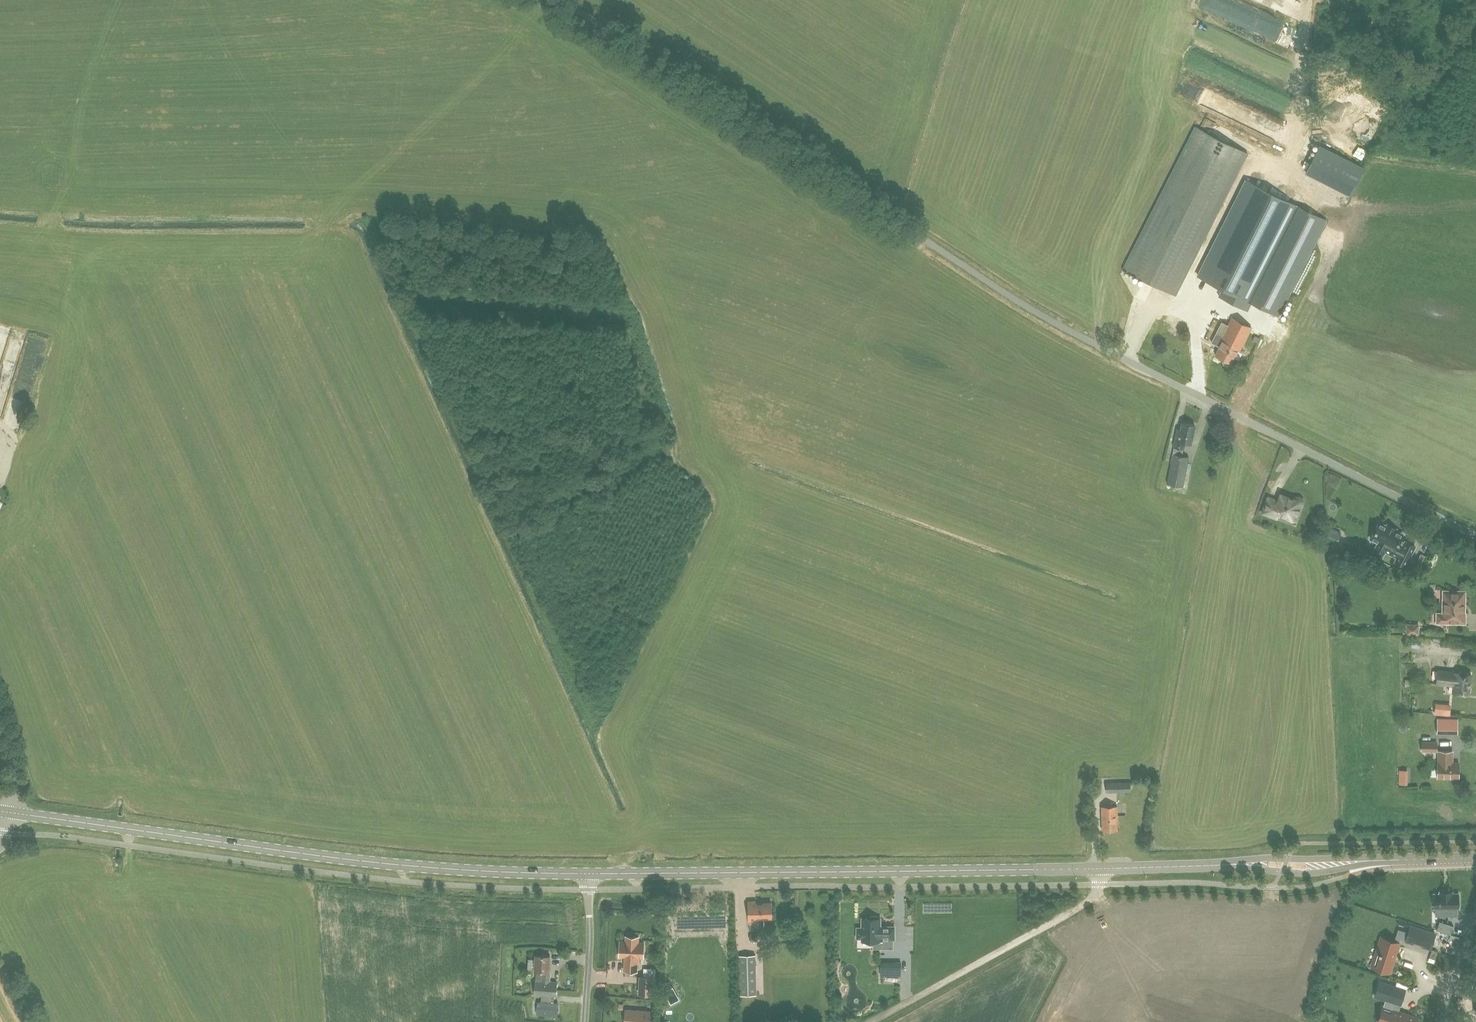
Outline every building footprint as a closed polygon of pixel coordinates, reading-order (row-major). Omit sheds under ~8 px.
[(1176,115),(1187,120),(1191,110),(1180,105),(1176,115)] [(1156,204),(1123,268),(1175,295),(1247,153),(1195,126),(1156,204)] [(1319,145),(1306,171),(1350,194),(1364,167),(1319,145)] [(1235,199),(1227,219),(1237,223),(1244,203),(1235,199)] [(1263,199),(1261,203),(1272,208),(1274,204),(1263,199)] [(1242,298),(1278,316),(1307,260),(1328,220),(1291,202),(1271,242),(1242,298)] [(1209,257),(1228,265),(1233,254),(1234,255),(1242,238),(1222,230),(1209,257)] [(1204,285),(1213,292),(1219,283),(1210,276),(1206,280),(1208,281),(1204,285)] [(1220,346),(1216,355),(1231,363),(1238,350),(1239,351),(1251,327),(1232,317),(1228,325),(1223,336),(1216,333),(1212,342),(1220,346)] [(1186,442),(1192,443),(1195,425),(1182,423),(1181,429),(1178,429),(1174,447),(1185,449),(1186,442)] [(18,451),(0,436),(0,472),(18,451)] [(1189,457),(1173,453),(1168,483),(1183,486),(1189,457)] [(21,463),(13,466),(15,471),(23,468),(21,463)] [(24,467),(15,475),(19,479),(28,472),(24,467)] [(1297,520),(1303,504),(1303,503),(1303,502),(1303,501),(1303,500),(1303,499),(1302,499),(1301,498),(1301,497),(1300,497),(1299,497),(1298,497),(1297,497),(1296,497),(1295,498),(1294,498),(1294,499),(1281,494),(1279,501),(1268,497),(1263,512),(1276,517),(1278,513),(1297,520)] [(1403,534),(1395,530),(1396,528),(1387,524),(1386,526),(1379,522),(1371,538),(1378,542),(1375,548),(1384,552),(1385,551),(1397,557),(1395,561),(1405,566),(1415,546),(1405,541),(1404,543),(1399,540),(1403,534)] [(1338,539),(1341,533),(1331,528),(1328,534),(1329,535),(1328,537),(1332,538),(1333,537),(1338,539)] [(1425,555),(1421,553),(1417,561),(1421,563),(1425,555)] [(1465,623),(1465,614),(1465,613),(1464,613),(1465,591),(1443,590),(1442,613),(1437,613),(1436,623),(1465,623)] [(1404,624),(1404,635),(1418,635),(1418,624),(1404,624)] [(1438,669),(1436,683),(1454,685),(1453,693),(1468,694),(1471,673),(1438,669)] [(1457,719),(1448,719),(1437,719),(1437,733),(1448,733),(1457,733),(1457,719)] [(1421,741),(1421,751),(1437,751),(1437,741),(1421,741)] [(1438,762),(1437,777),(1459,777),(1459,763),(1452,762),(1452,751),(1439,751),(1439,762),(1438,762)] [(1131,781),(1108,782),(1107,782),(1107,792),(1131,792),(1131,781)] [(1102,806),(1102,830),(1118,829),(1117,806),(1102,806)] [(1459,894),(1433,894),(1433,908),(1441,908),(1441,916),(1451,916),(1451,914),(1457,914),(1457,908),(1459,908),(1459,894)] [(756,919),(772,918),(771,902),(756,903),(756,901),(748,901),(749,921),(757,921),(756,919)] [(862,940),(873,941),(873,948),(893,948),(893,939),(894,939),(894,926),(880,926),(880,918),(878,918),(878,916),(870,916),(870,918),(862,918),(862,927),(857,927),(857,938),(862,938),(862,940)] [(1453,925),(1439,921),(1436,929),(1450,934),(1451,932),(1453,927),(1453,925)] [(1410,925),(1408,932),(1409,932),(1407,940),(1406,939),(1406,940),(1413,943),(1414,940),(1424,943),(1423,946),(1430,948),(1435,933),(1410,925)] [(1398,928),(1396,936),(1406,939),(1407,940),(1409,932),(1408,932),(1398,928)] [(639,936),(631,936),(631,942),(620,941),(619,956),(626,956),(625,959),(624,970),(637,971),(638,960),(637,960),(637,957),(643,957),(644,942),(638,942),(639,936)] [(1399,942),(1381,936),(1371,965),(1389,971),(1399,942)] [(551,967),(549,967),(550,955),(536,954),(535,970),(536,970),(536,979),(535,979),(534,995),(557,996),(558,981),(551,980),(551,967)] [(756,994),(755,954),(739,955),(740,995),(756,994)] [(901,962),(889,962),(889,974),(901,974),(901,962)] [(643,976),(643,994),(655,995),(655,977),(643,976)] [(1387,1021),(1414,1021),(1416,1017),(1394,1010),(1397,1003),(1401,1004),(1406,989),(1380,981),(1375,996),(1385,1000),(1381,1013),(1389,1016),(1388,1019),(1387,1018),(1386,1021),(1387,1021)] [(558,1003),(541,1002),(538,1002),(537,1014),(557,1015),(558,1003)] [(624,1021),(650,1021),(651,1010),(625,1009),(624,1021)]
